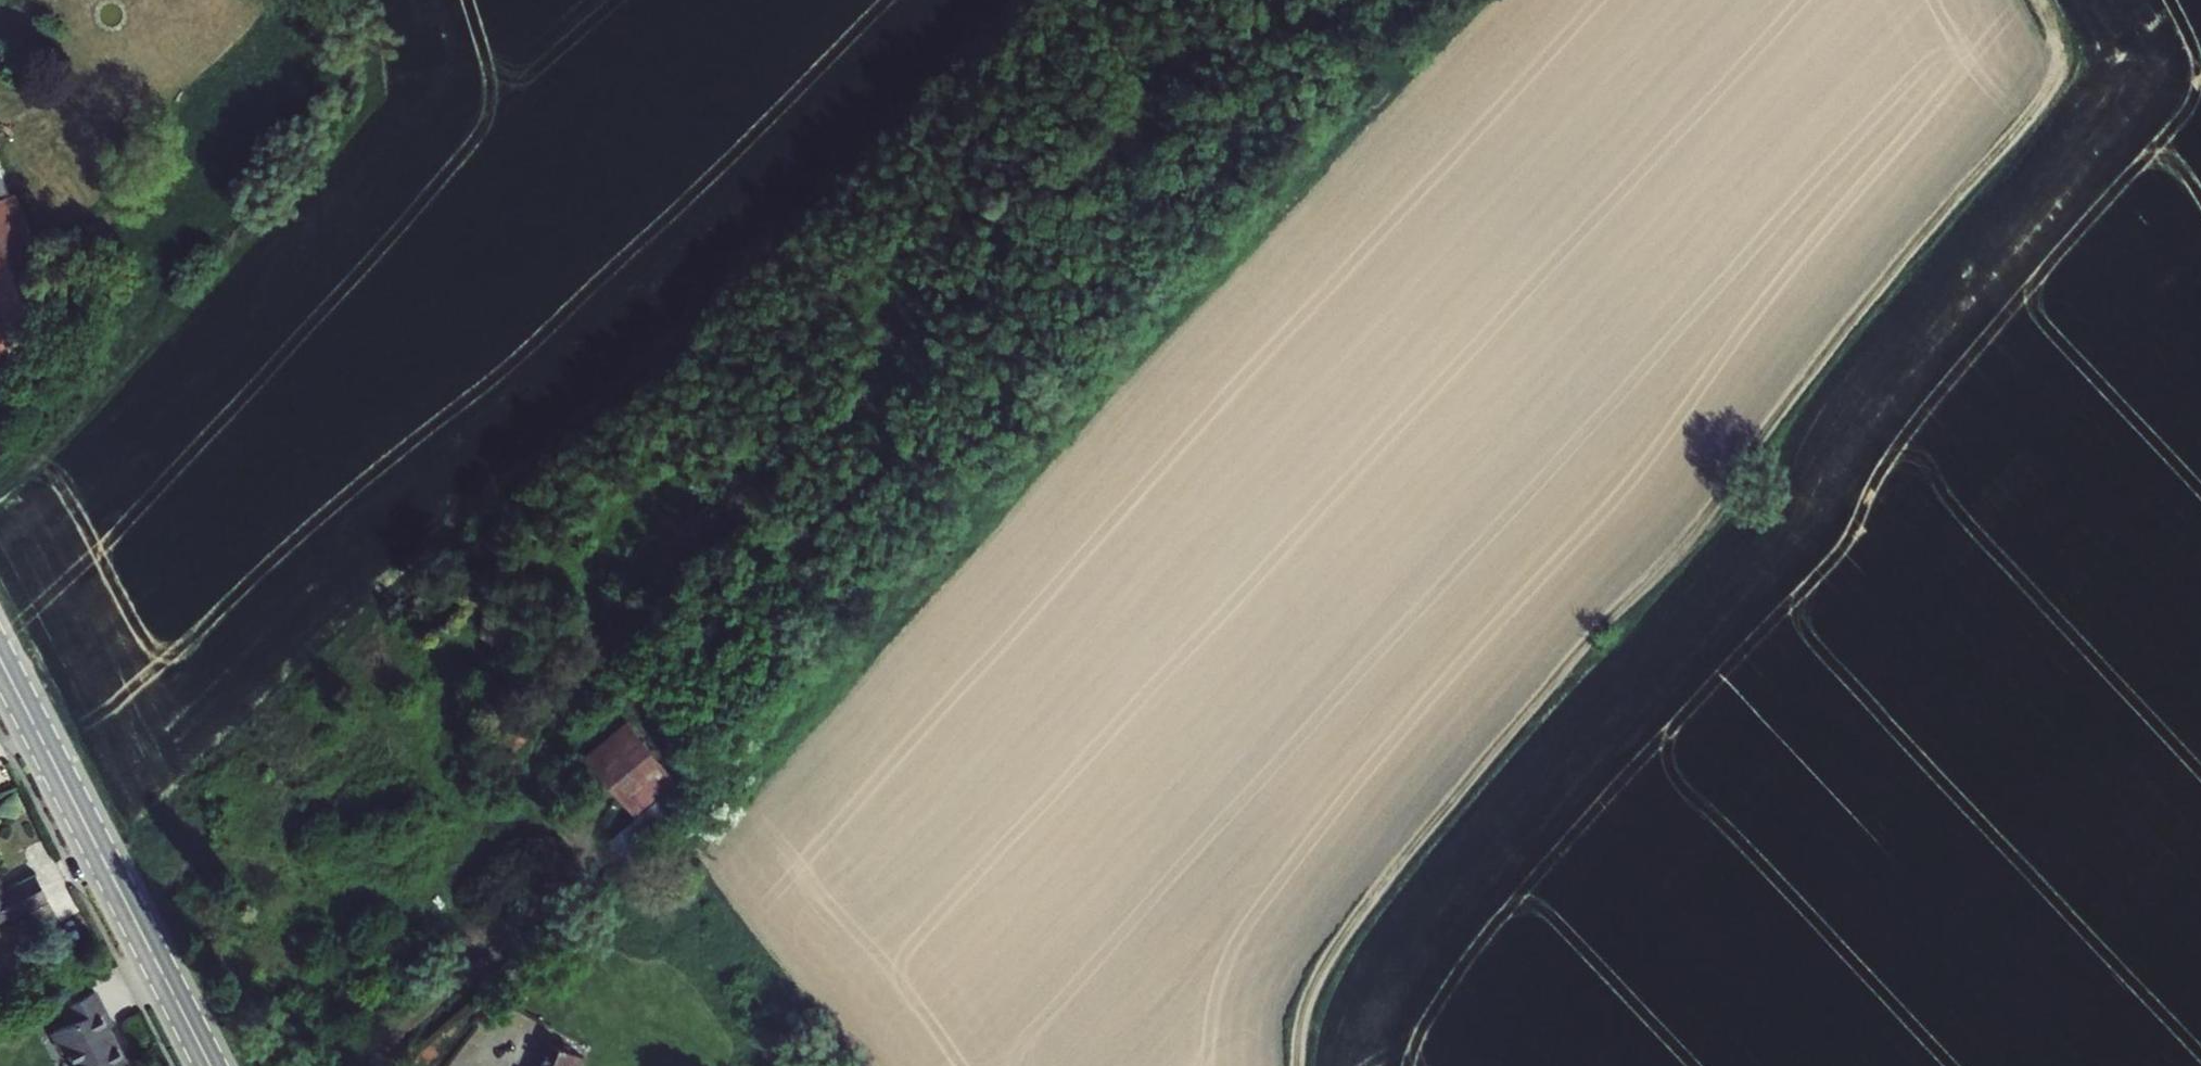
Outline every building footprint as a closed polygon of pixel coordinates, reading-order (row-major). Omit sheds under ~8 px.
[(14,195),(0,158),(0,200),(14,195)] [(18,347),(20,351),(66,332),(14,195),(0,200),(0,298),(6,313),(0,316),(0,355),(18,347)] [(629,720),(586,757),(638,818),(681,782),(629,720)] [(13,939),(16,944),(51,925),(38,899),(8,914),(3,917),(0,911),(0,946),(13,939)] [(2,901),(0,902),(0,911),(3,917),(8,914),(2,901)] [(109,1051),(114,1048),(96,1014),(62,1032),(70,1048),(53,1056),(59,1065),(116,1065),(109,1051)] [(582,1061),(549,1046),(546,1052),(541,1065),(580,1065),(582,1061)]
